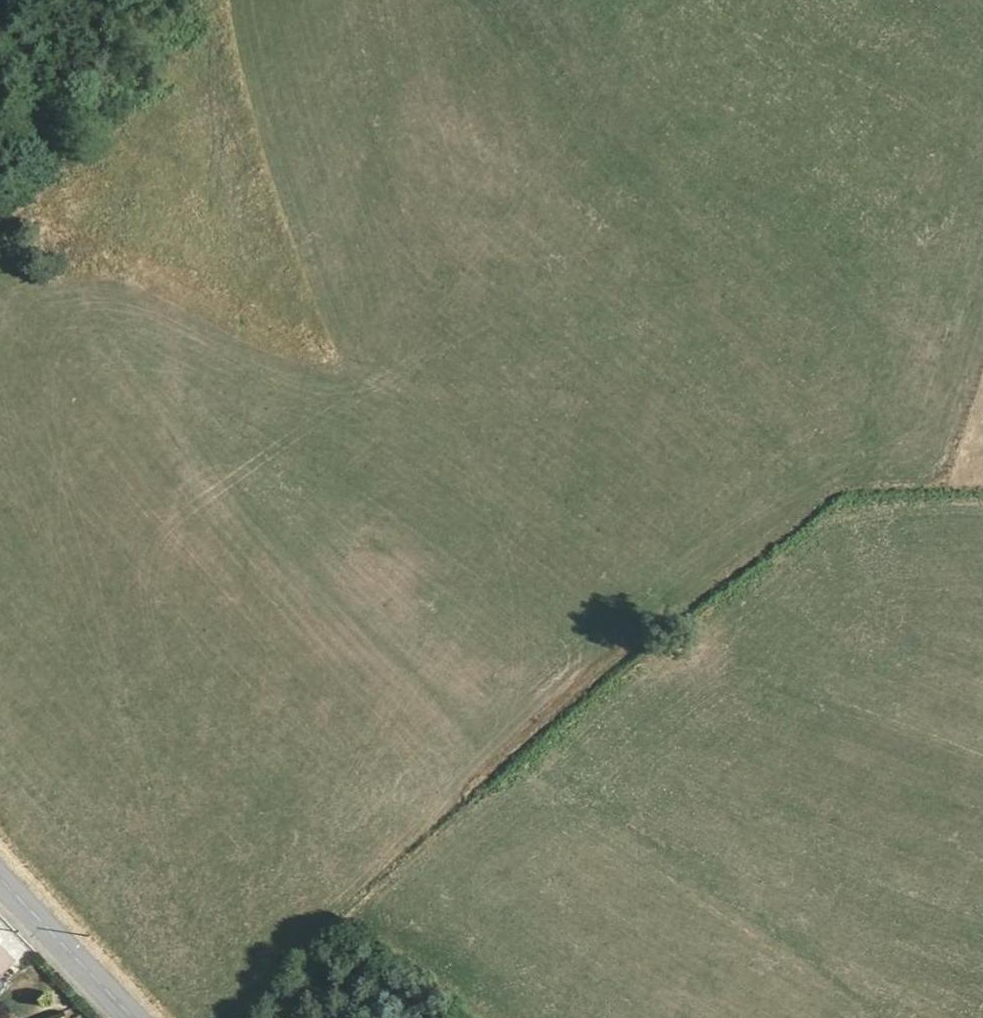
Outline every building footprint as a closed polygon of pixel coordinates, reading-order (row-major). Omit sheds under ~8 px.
[(21,964),(36,952),(22,936),(8,948),(21,964)] [(16,960),(0,943),(0,975),(16,960)]
